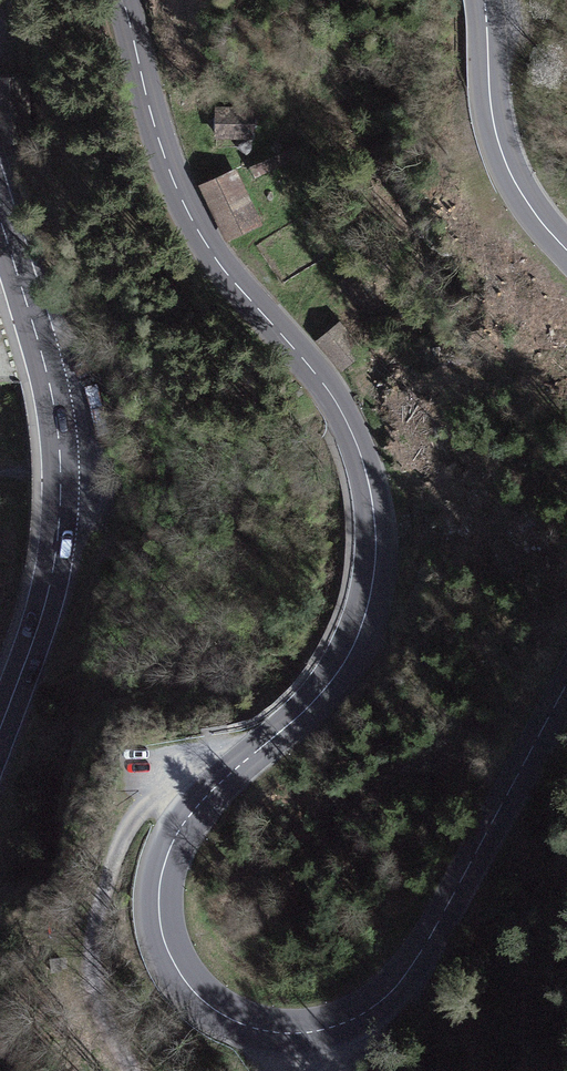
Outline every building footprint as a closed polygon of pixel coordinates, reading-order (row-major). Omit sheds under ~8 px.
[(253,110),(216,109),(216,135),(253,135),(253,110)] [(203,189),(226,237),(255,223),(233,176),(203,189)]
